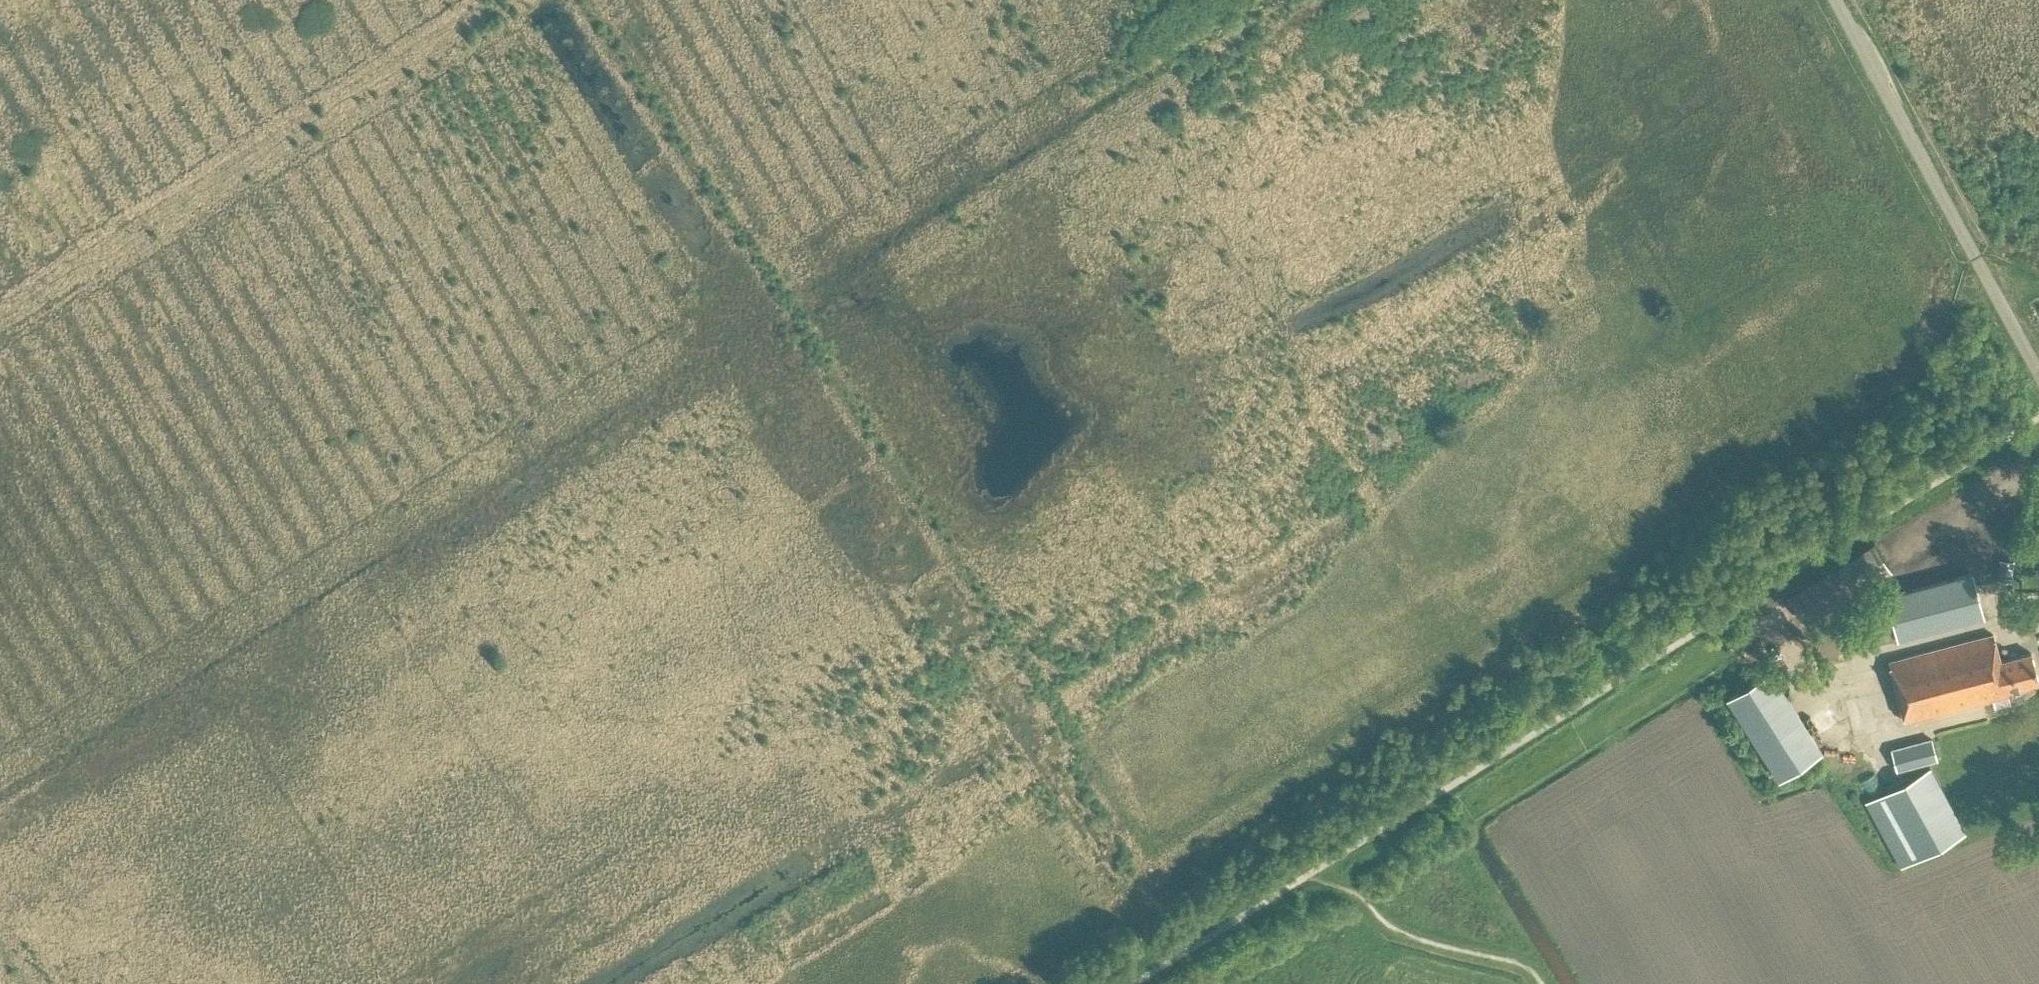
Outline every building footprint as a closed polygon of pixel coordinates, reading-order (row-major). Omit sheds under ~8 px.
[(1785,595),(1803,624),(1889,570),(1871,542),(1785,595)] [(1999,558),(1997,578),(2011,580),(2013,559),(1999,558)] [(1850,645),(1897,633),(1897,634),(1983,612),(1972,570),(1886,592),(1889,602),(1842,614),(1850,645)] [(1905,717),(1973,700),(2009,691),(2008,687),(2038,679),(2031,649),(2000,657),(1993,631),(1890,657),(1905,717)] [(1769,667),(1726,695),(1730,700),(1776,774),(1819,747),(1791,702),(1769,667)] [(1931,737),(1890,747),(1896,769),(1936,758),(1931,737)] [(1963,828),(1928,765),(1866,799),(1901,862),(1963,828)]
